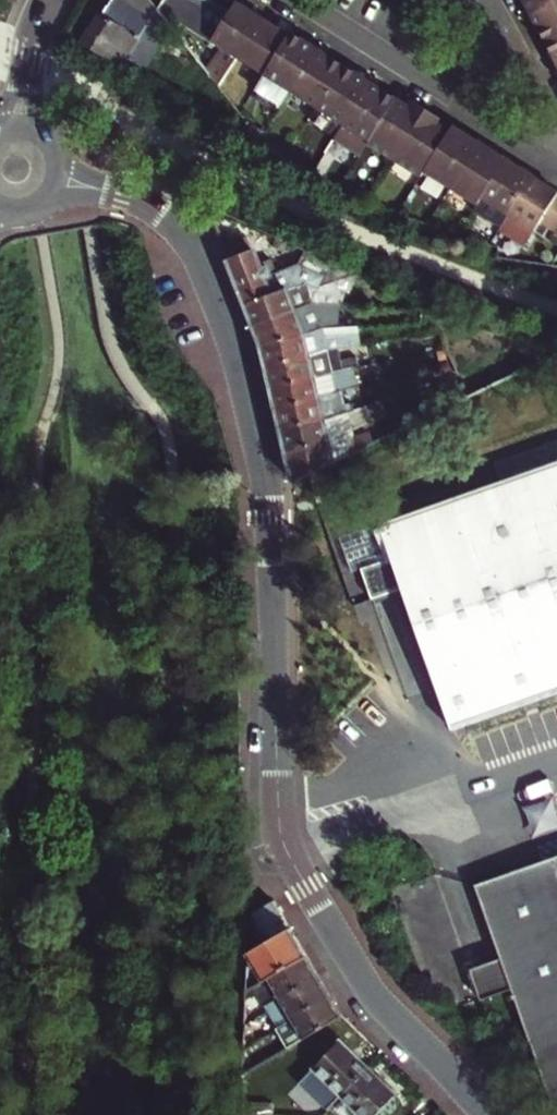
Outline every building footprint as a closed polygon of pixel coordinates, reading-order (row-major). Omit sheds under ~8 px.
[(173,24),(159,7),(153,0),(113,0),(103,16),(100,15),(84,42),(123,64),(129,53),(147,66),(173,24)] [(237,59),(261,21),(235,5),(230,12),(210,0),(208,0),(192,26),(190,29),(223,50),(237,59)] [(533,15),(556,3),(556,0),(525,0),(533,15)] [(556,36),(556,3),(533,15),(547,42),(556,36)] [(237,59),(262,75),(287,37),(261,21),(237,59)] [(71,34),(80,39),(86,29),(77,24),(71,34)] [(262,75),(290,92),(316,51),(289,33),(287,37),(262,75)] [(547,42),(556,61),(556,36),(547,42)] [(223,50),(211,70),(222,83),(237,59),(223,50)] [(290,92),(316,109),(342,67),(316,51),(290,92)] [(316,109),(343,126),(370,84),(342,67),(316,109)] [(359,157),(366,145),(394,100),(370,84),(343,126),(334,141),(359,157)] [(407,107),(411,101),(399,93),(394,100),(407,107)] [(366,145),(394,163),(426,110),(411,101),(407,107),(394,100),(366,145)] [(420,179),(424,172),(449,134),(436,127),(441,119),(426,110),(394,163),(420,179)] [(436,127),(449,134),(453,127),(442,120),(441,119),(436,127)] [(424,172),(451,189),(480,144),(471,139),(453,127),(449,134),(424,172)] [(451,189),(478,207),(507,161),(488,149),(480,144),(451,189)] [(498,232),(508,216),(533,177),(511,163),(507,161),(478,207),(472,217),(498,232)] [(554,233),(556,228),(556,193),(539,181),(533,177),(508,216),(535,232),(540,224),(554,233)] [(347,275),(353,273),(301,249),(296,263),(267,273),(259,253),(253,255),(252,253),(228,262),(243,302),(303,281),(315,287),(330,281),(347,275)] [(332,303),(336,303),(337,289),(339,283),(342,284),(347,275),(330,281),(315,287),(303,281),(243,302),(251,324),(312,302),(332,303)] [(297,336),(318,326),(317,321),(312,302),(251,324),(257,337),(258,343),(297,336)] [(317,321),(333,320),(332,303),(312,302),(317,321)] [(308,356),(324,348),(357,344),(355,324),(318,326),(297,336),(258,343),(263,365),(308,356)] [(311,376),(329,369),(357,363),(355,354),(327,360),(324,348),(308,356),(263,365),(268,386),(311,376)] [(319,397),(335,391),(353,385),(350,373),(332,379),(329,369),(311,376),(268,386),(273,407),(319,397)] [(314,421),(340,413),(339,412),(335,391),(319,397),(273,407),(279,430),(314,421)] [(284,452),(325,441),(344,433),(344,431),(352,427),(347,409),(339,412),(340,413),(314,421),(279,430),(284,452)] [(284,452),(291,481),(358,449),(352,427),(344,431),(344,433),(325,441),(284,452)] [(386,533),(453,730),(556,694),(556,475),(386,533)] [(476,877),(501,951),(473,961),(483,991),(513,981),(544,1072),(554,1101),(556,1100),(556,849),(476,877)] [(256,984),(305,956),(278,909),(256,922),(272,950),(245,966),(256,984)] [(265,1007),(316,975),(305,956),(256,984),(244,992),(244,1000),(256,992),(265,1007)] [(267,1010),(277,1027),(327,995),(316,975),(265,1007),(267,1010)] [(279,1031),(288,1045),(339,1014),(336,1010),(327,995),(277,1027),(279,1031)] [(313,1067),(340,1094),(365,1066),(339,1040),(313,1067)] [(393,1094),(365,1066),(340,1094),(328,1107),(336,1114),(373,1114),(393,1094)] [(252,1112),(271,1113),(272,1103),(253,1102),(252,1112)]
